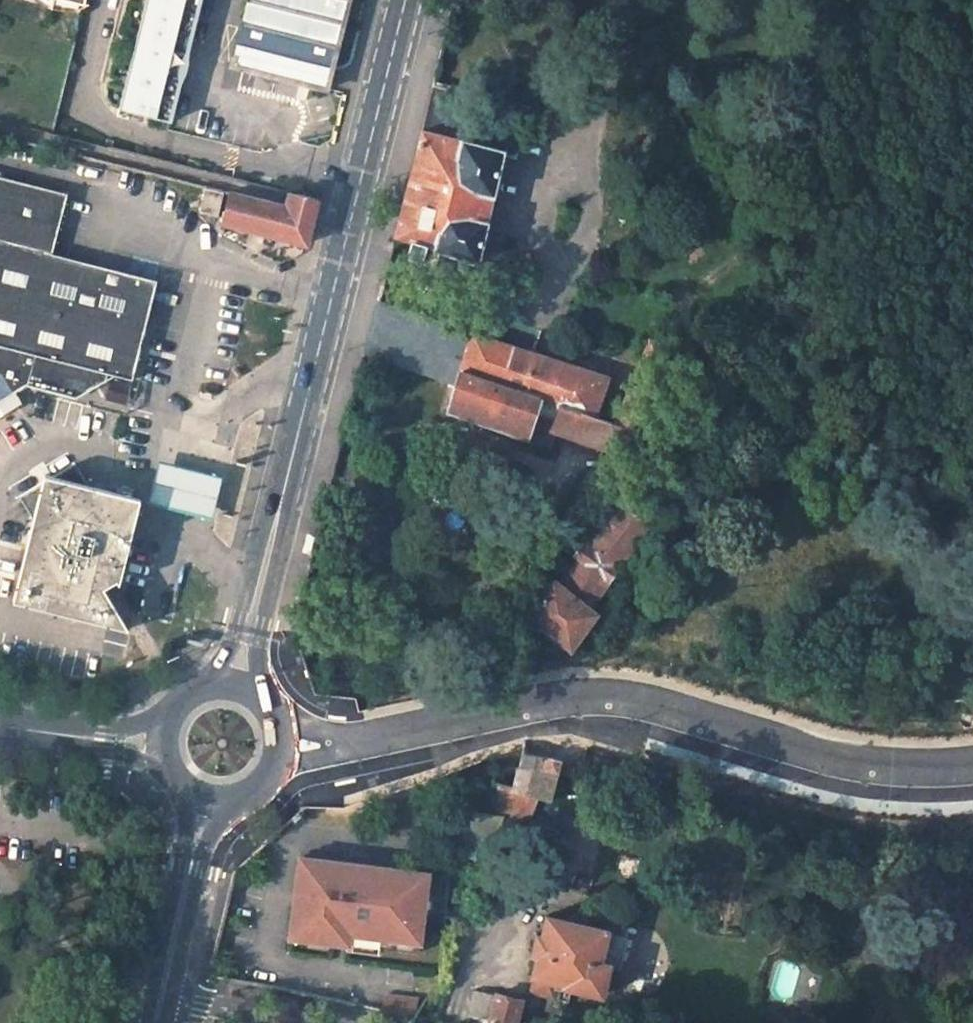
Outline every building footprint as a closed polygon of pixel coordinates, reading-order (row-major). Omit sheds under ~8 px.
[(42,0),(26,0),(28,2),(35,8),(42,12),(52,16),(60,17),(65,17),(72,16),(79,14),(85,11),(80,10),(51,2),(42,0)] [(51,2),(80,10),(82,0),(42,0),(51,2)] [(168,119),(168,118),(177,84),(177,75),(179,62),(182,54),(187,46),(198,0),(146,0),(117,106),(168,119)] [(233,64),(326,88),(329,77),(348,0),(248,0),(233,64)] [(424,126),(505,147),(513,150),(524,108),(435,85),(424,126)] [(412,240),(439,247),(476,257),(505,147),(424,126),(423,132),(395,235),(412,240)] [(51,253),(67,193),(0,177),(0,240),(51,253)] [(206,189),(201,210),(218,213),(222,193),(206,189)] [(288,205),(230,190),(229,194),(223,222),(291,238),(295,222),(284,219),(288,205)] [(317,199),(291,193),(289,199),(288,205),(284,219),(295,222),(311,226),(314,211),(316,206),(317,199)] [(291,238),(307,242),(308,236),(311,226),(295,222),(291,238)] [(110,373),(133,378),(156,280),(51,253),(0,240),(0,345),(110,373)] [(434,263),(439,247),(412,240),(408,256),(434,263)] [(607,378),(379,302),(365,353),(458,385),(461,372),(594,417),(607,378)] [(110,373),(0,345),(0,402),(12,395),(28,386),(51,391),(77,398),(110,373)] [(458,385),(450,409),(549,444),(554,431),(599,447),(614,452),(620,454),(633,431),(613,424),(594,417),(461,372),(458,385)] [(19,407),(12,395),(0,402),(0,418),(19,407)] [(612,457),(629,466),(645,435),(639,433),(633,431),(620,454),(614,452),(612,457)] [(591,463),(588,475),(599,480),(612,457),(614,452),(599,447),(591,463)] [(198,469),(159,461),(148,504),(187,514),(212,521),(223,478),(198,469)] [(34,518),(13,598),(108,624),(113,604),(103,587),(110,582),(115,579),(118,583),(130,535),(138,505),(133,496),(89,485),(76,463),(55,477),(45,475),(43,484),(22,497),(34,518)] [(632,485),(585,542),(590,546),(639,489),(632,485)] [(556,580),(530,613),(570,646),(596,612),(590,607),(661,505),(639,489),(590,546),(585,542),(576,553),(581,557),(560,584),(556,580)] [(576,553),(556,580),(560,584),(581,557),(576,553)] [(499,771),(496,799),(505,801),(503,808),(519,810),(520,804),(529,807),(536,782),(554,787),(560,759),(563,747),(548,745),(524,742),(514,775),(499,771)] [(427,858),(296,843),(286,928),(417,943),(427,858)] [(602,994),(610,961),(602,959),(609,930),(547,915),(543,934),(537,933),(532,954),(537,956),(528,992),(555,998),(556,995),(563,997),(566,984),(602,994)] [(523,998),(497,992),(496,996),(476,990),(469,1015),(498,1022),(516,1022),(523,998)]
